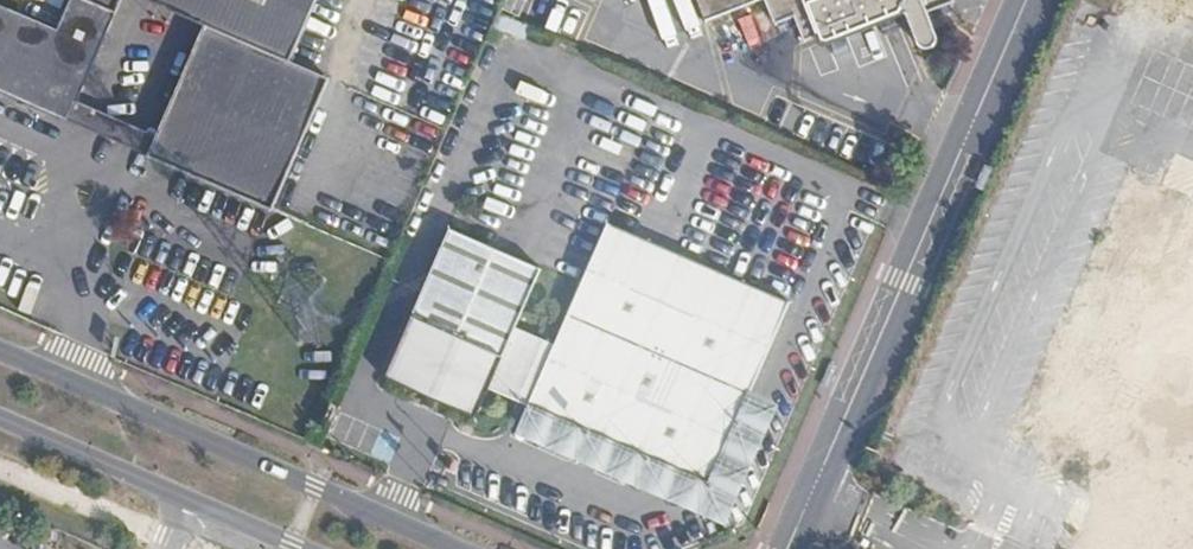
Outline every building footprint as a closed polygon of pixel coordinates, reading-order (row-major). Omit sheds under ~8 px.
[(71,123),(79,102),(124,0),(72,0),(60,31),(0,5),(0,92),(71,123)] [(205,27),(159,136),(150,157),(273,210),(330,79),(291,62),(318,0),(143,0),(205,27)] [(764,0),(696,0),(705,22),(764,0)] [(779,25),(798,18),(806,42),(907,4),(919,33),(919,44),(926,49),(932,51),(939,48),(944,40),(942,33),(938,29),(932,13),(959,2),(958,0),(768,0),(779,25)] [(79,102),(71,123),(150,157),(159,136),(79,102)] [(1117,180),(1016,444),(1094,474),(1066,548),(1192,548),(1192,209),(1117,180)] [(454,227),(388,376),(479,415),(491,389),(709,487),(792,304),(613,225),(560,341),(521,323),(545,267),(454,227)]
